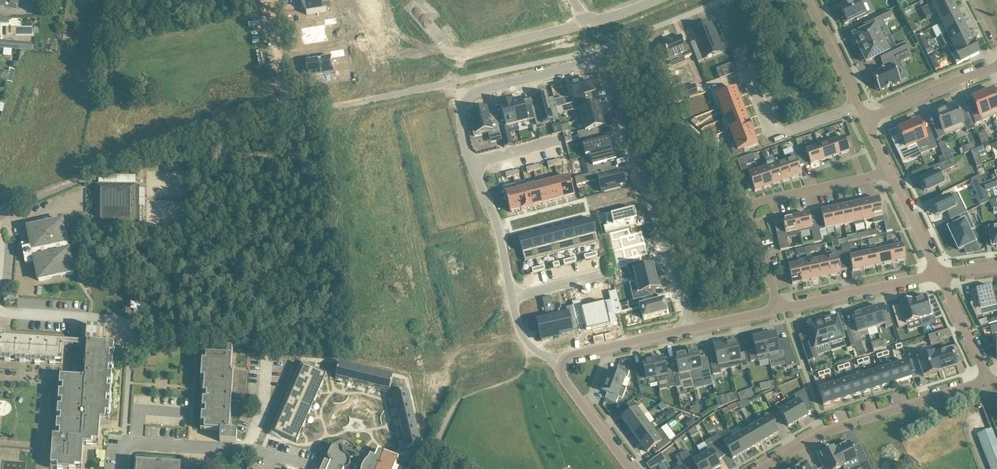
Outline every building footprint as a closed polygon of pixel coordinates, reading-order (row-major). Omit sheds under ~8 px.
[(19,0),(0,0),(0,8),(3,8),(5,1),(11,2),(11,4),(18,6),(19,0)] [(302,7),(307,15),(326,12),(321,3),(323,0),(312,0),(304,1),(302,7)] [(440,1),(447,9),(458,0),(441,0),(440,1)] [(517,1),(522,22),(531,20),(525,0),(516,0),(517,1)] [(531,20),(541,17),(537,0),(525,0),(531,20)] [(541,17),(552,14),(548,0),(537,0),(541,17)] [(854,2),(840,8),(844,16),(842,17),(845,24),(856,19),(857,21),(868,16),(860,1),(862,0),(853,0),(854,2)] [(926,1),(933,16),(954,5),(951,0),(928,0),(926,1)] [(517,1),(508,3),(509,5),(514,24),(515,24),(522,22),(517,1)] [(500,8),(499,8),(504,26),(503,27),(504,27),(515,24),(514,24),(509,5),(500,8)] [(954,5),(933,16),(936,15),(940,24),(938,25),(959,15),(954,5)] [(497,6),(490,8),(490,10),(491,10),(496,29),(503,27),(504,26),(499,8),(500,8),(499,6),(497,6)] [(490,10),(483,12),(488,31),(496,29),(491,10),(490,10)] [(874,17),(878,24),(892,17),(889,10),(874,17)] [(475,14),(479,33),(488,31),(483,12),(475,14)] [(938,25),(932,28),(937,38),(941,36),(947,33),(964,25),(959,15),(938,25)] [(307,28),(303,38),(310,46),(335,42),(330,35),(331,25),(307,28)] [(696,42),(690,44),(698,63),(708,60),(704,51),(720,45),(715,31),(713,31),(711,25),(705,27),(705,26),(697,30),(692,32),(696,42)] [(857,44),(859,49),(882,38),(876,26),(875,25),(854,35),(853,36),(854,38),(852,39),(855,45),(857,44)] [(947,33),(941,36),(945,46),(951,43),(968,34),(964,25),(947,33)] [(968,34),(951,43),(956,52),(973,44),(968,34)] [(664,45),(663,45),(665,51),(663,52),(667,62),(682,55),(683,59),(692,56),(688,47),(685,48),(685,47),(681,37),(672,40),(673,41),(664,45)] [(888,52),(882,38),(859,49),(862,54),(860,55),(863,61),(865,60),(866,63),(888,52)] [(32,51),(32,49),(23,44),(16,44),(16,42),(0,40),(0,48),(32,51)] [(956,52),(952,54),(957,65),(979,54),(974,43),(973,44),(956,52)] [(905,44),(890,50),(894,58),(908,51),(905,44)] [(897,65),(911,58),(908,51),(894,58),(893,58),(897,65)] [(314,58),(307,67),(316,76),(344,72),(338,65),(339,54),(314,58)] [(874,84),(877,90),(879,90),(880,92),(891,86),(891,87),(901,83),(893,66),(886,69),(885,69),(878,72),(878,73),(872,76),(876,84),(874,84)] [(0,70),(0,80),(13,82),(14,73),(0,70)] [(580,84),(570,86),(574,103),(574,104),(590,100),(592,99),(590,94),(591,93),(594,93),(591,81),(584,83),(580,83),(580,84)] [(695,86),(678,92),(681,102),(699,96),(695,86)] [(722,88),(710,92),(717,111),(719,110),(719,109),(740,101),(735,89),(724,94),(722,88)] [(983,94),(992,117),(996,115),(996,100),(993,90),(983,94)] [(531,108),(535,120),(536,126),(543,124),(543,123),(552,121),(553,122),(559,120),(556,108),(554,101),(554,98),(548,99),(546,93),(534,96),(537,106),(531,108)] [(977,110),(971,112),(973,117),(979,114),(982,122),(992,117),(983,94),(972,98),(977,110)] [(512,102),(511,102),(517,125),(517,124),(519,124),(534,120),(535,120),(531,108),(530,103),(529,104),(524,105),(524,103),(523,101),(523,99),(521,100),(512,102)] [(574,104),(570,105),(572,111),(580,109),(582,120),(602,115),(599,104),(591,106),(590,100),(574,104)] [(740,101),(719,109),(719,110),(723,120),(723,121),(744,112),(740,101)] [(498,116),(497,117),(498,121),(501,133),(503,140),(505,148),(513,145),(510,134),(509,131),(508,132),(507,129),(507,127),(508,127),(517,125),(511,102),(501,105),(500,105),(501,107),(502,111),(503,115),(498,116)] [(956,105),(946,109),(955,132),(964,128),(966,132),(975,128),(969,113),(965,115),(964,111),(959,113),(956,105)] [(474,124),(471,125),(474,137),(475,137),(474,134),(488,131),(489,131),(490,130),(491,134),(492,136),(501,133),(498,121),(497,121),(490,123),(489,119),(487,112),(486,109),(476,112),(471,113),(472,119),(473,123),(474,124)] [(955,132),(946,109),(935,114),(940,125),(933,127),(938,139),(955,132)] [(723,120),(721,121),(726,133),(730,131),(749,123),(744,112),(723,121),(723,120)] [(160,113),(138,119),(141,128),(162,122),(160,113)] [(425,113),(406,118),(406,119),(407,119),(408,123),(407,123),(408,124),(410,129),(409,129),(409,130),(428,125),(425,113)] [(585,131),(577,133),(579,140),(600,134),(599,128),(605,127),(602,115),(582,120),(585,131)] [(102,119),(106,128),(113,126),(109,116),(102,119)] [(919,121),(909,125),(916,143),(919,149),(928,145),(931,151),(937,148),(930,129),(924,132),(919,121)] [(749,123),(730,131),(734,141),(753,133),(749,123)] [(428,125),(409,130),(410,130),(412,140),(412,141),(430,136),(430,137),(431,137),(428,125)] [(903,140),(894,144),(902,161),(911,158),(909,153),(919,149),(916,143),(909,125),(899,129),(898,129),(903,140)] [(600,134),(579,140),(580,145),(582,144),(585,157),(589,156),(591,155),(612,150),(613,150),(610,139),(610,138),(604,140),(602,133),(600,134)] [(753,133),(734,141),(738,151),(744,149),(757,144),(753,134),(754,134),(753,133)] [(983,146),(989,144),(986,136),(979,139),(982,147),(983,146)] [(831,140),(836,156),(849,152),(845,138),(832,143),(831,140)] [(831,140),(818,145),(824,161),(836,156),(831,140)] [(801,156),(804,165),(810,163),(811,165),(824,161),(818,145),(819,147),(806,152),(807,154),(801,156)] [(976,149),(971,152),(977,168),(982,166),(979,157),(986,154),(983,146),(982,147),(976,149)] [(591,165),(586,167),(588,175),(593,173),(612,168),(611,162),(610,160),(614,159),(612,150),(591,155),(589,156),(591,165)] [(799,167),(804,165),(801,156),(795,158),(796,159),(787,162),(785,157),(792,179),(802,176),(799,167)] [(775,160),(783,182),(792,179),(785,157),(775,160)] [(945,162),(935,166),(937,171),(938,173),(939,175),(956,166),(953,159),(945,162)] [(774,186),(783,182),(775,160),(766,164),(774,186)] [(764,189),(758,172),(750,175),(747,167),(746,164),(739,166),(746,185),(752,183),(755,192),(764,189)] [(764,189),(774,186),(766,164),(767,169),(758,172),(764,189)] [(612,168),(593,173),(595,180),(599,179),(602,193),(620,188),(620,185),(623,184),(625,184),(624,181),(623,175),(622,172),(620,173),(616,174),(614,168),(612,168)] [(436,170),(417,175),(418,175),(420,185),(420,186),(423,186),(424,186),(423,185),(439,181),(438,181),(436,171),(436,170)] [(921,179),(923,183),(921,184),(924,190),(926,189),(926,190),(943,182),(939,175),(938,173),(937,171),(921,179)] [(575,177),(577,186),(577,185),(585,184),(583,175),(575,177)] [(981,206),(989,202),(989,201),(985,192),(983,184),(979,176),(971,180),(981,206)] [(569,177),(558,180),(563,199),(574,196),(569,177)] [(558,180),(548,183),(553,202),(563,199),(558,180)] [(994,180),(983,184),(985,192),(996,187),(994,180)] [(537,181),(525,184),(527,188),(532,208),(533,208),(533,207),(542,205),(538,186),(538,185),(537,181)] [(538,185),(538,186),(542,205),(553,202),(548,183),(538,185)] [(96,195),(95,227),(112,227),(117,227),(134,227),(139,227),(139,194),(135,194),(135,187),(135,185),(113,185),(100,185),(98,185),(96,185),(96,186),(96,195)] [(527,188),(517,191),(522,211),(532,208),(527,188)] [(517,191),(506,194),(511,213),(521,210),(521,211),(522,211),(517,191)] [(957,193),(933,205),(935,209),(933,210),(936,215),(938,215),(938,216),(948,211),(952,220),(966,213),(957,193)] [(890,220),(886,204),(880,205),(879,199),(869,201),(873,219),(874,224),(884,221),(890,220)] [(989,201),(989,202),(992,209),(994,209),(996,209),(996,205),(995,199),(989,201)] [(860,203),(864,221),(873,219),(869,201),(860,203)] [(864,224),(864,221),(860,203),(850,205),(854,223),(855,226),(864,224)] [(850,205),(841,208),(844,225),(854,223),(850,205)] [(844,225),(841,208),(831,210),(835,227),(844,225)] [(613,224),(604,227),(606,234),(625,229),(624,223),(635,220),(637,220),(634,209),(622,212),(621,210),(610,213),(613,224)] [(816,219),(818,225),(819,231),(835,227),(831,210),(821,212),(822,217),(816,219)] [(949,229),(954,239),(969,232),(975,230),(967,213),(952,220),(955,226),(949,229)] [(809,214),(796,217),(800,236),(801,236),(800,233),(811,231),(814,243),(822,242),(819,231),(818,225),(812,226),(810,216),(809,214)] [(800,236),(796,217),(783,220),(785,231),(777,233),(781,251),(789,249),(787,239),(800,236)] [(81,229),(79,218),(69,220),(74,244),(84,241),(81,229)] [(31,244),(22,245),(26,264),(35,262),(39,281),(77,273),(66,220),(46,224),(28,228),(31,244)] [(593,220),(582,223),(588,246),(599,243),(593,220)] [(582,223),(572,225),(578,249),(588,246),(582,223)] [(572,225),(561,228),(567,251),(578,249),(572,225)] [(561,228),(551,231),(557,254),(567,251),(561,228)] [(625,229),(606,234),(607,240),(615,238),(618,249),(642,243),(639,232),(627,235),(625,229)] [(551,231),(540,234),(546,257),(557,254),(551,231)] [(953,240),(958,250),(974,243),(969,232),(953,240)] [(540,234),(529,236),(535,260),(546,257),(540,234)] [(529,236),(519,239),(525,262),(535,260),(529,236)] [(620,261),(613,263),(615,269),(627,266),(638,263),(637,257),(645,254),(642,243),(618,249),(620,261)] [(887,245),(891,263),(906,260),(902,244),(889,247),(889,245),(887,245)] [(977,244),(972,246),(976,254),(982,253),(977,244)] [(875,247),(879,266),(891,263),(887,245),(876,248),(876,247),(875,247)] [(863,252),(862,252),(866,269),(879,266),(875,247),(869,248),(870,251),(863,253),(863,252)] [(805,248),(795,250),(797,256),(797,258),(806,255),(806,254),(805,248)] [(850,250),(842,252),(846,269),(852,268),(853,272),(866,269),(862,252),(851,255),(850,250)] [(846,269),(842,252),(836,253),(836,251),(826,254),(831,276),(841,274),(840,271),(846,269)] [(831,276),(826,254),(827,258),(818,261),(822,278),(831,276)] [(818,261),(808,263),(812,281),(822,278),(818,261)] [(642,262),(627,266),(629,275),(635,274),(637,282),(656,277),(653,265),(644,268),(642,262)] [(812,281),(808,263),(798,265),(802,283),(812,281)] [(792,285),(802,283),(798,265),(789,267),(792,285)] [(631,291),(633,301),(647,298),(645,292),(655,290),(659,288),(656,277),(637,282),(638,289),(631,291)] [(981,310),(996,306),(992,286),(981,289),(981,287),(980,288),(981,292),(976,293),(978,300),(970,304),(976,318),(983,316),(981,310)] [(609,302),(596,305),(602,328),(607,327),(617,325),(616,321),(615,316),(622,314),(616,291),(611,292),(608,293),(611,302),(609,302)] [(633,301),(628,303),(630,312),(640,309),(643,319),(667,313),(668,313),(664,299),(663,299),(663,300),(659,301),(657,295),(656,295),(647,298),(633,301)] [(926,295),(913,299),(920,321),(933,317),(934,317),(935,320),(942,318),(936,304),(929,306),(927,300),(926,295)] [(551,298),(543,299),(545,308),(553,306),(551,298)] [(902,308),(893,310),(899,328),(907,326),(907,325),(920,321),(913,299),(900,303),(902,308)] [(580,301),(572,303),(573,307),(576,320),(578,328),(585,326),(586,330),(586,331),(587,332),(593,330),(602,328),(596,305),(584,308),(582,309),(580,301)] [(564,315),(556,317),(560,336),(569,334),(573,334),(572,331),(571,325),(570,322),(573,321),(576,320),(573,307),(566,308),(567,311),(567,314),(564,315)] [(893,326),(889,314),(884,315),(881,307),(871,310),(876,327),(885,324),(886,328),(893,326)] [(867,330),(876,327),(871,310),(862,313),(867,330)] [(853,340),(854,344),(861,341),(860,338),(869,335),(867,330),(862,313),(852,316),(856,327),(849,329),(851,333),(853,340)] [(556,317),(534,322),(535,326),(536,329),(537,332),(539,331),(542,342),(542,341),(555,339),(561,337),(560,336),(556,317)] [(829,318),(821,320),(829,345),(844,341),(846,349),(855,347),(853,340),(851,333),(843,335),(837,317),(830,320),(829,318)] [(987,318),(978,321),(981,327),(989,324),(987,318)] [(814,350),(829,345),(821,320),(815,322),(814,325),(807,327),(812,343),(802,346),(808,362),(817,359),(814,350)] [(51,468),(59,468),(81,468),(83,444),(98,445),(100,419),(108,420),(114,344),(103,343),(105,329),(82,327),(81,342),(5,337),(5,328),(0,328),(0,360),(62,364),(62,361),(63,345),(79,346),(82,346),(82,351),(86,351),(84,379),(61,377),(56,436),(53,436),(51,468)] [(942,340),(939,332),(928,336),(931,344),(942,340)] [(791,350),(779,353),(775,334),(764,336),(768,355),(769,361),(770,362),(781,359),(785,358),(787,367),(796,365),(791,350)] [(758,363),(769,361),(768,355),(764,336),(753,339),(755,348),(748,349),(751,362),(758,360),(758,363)] [(871,343),(873,350),(882,347),(881,342),(880,340),(871,343)] [(736,343),(725,345),(730,369),(741,366),(742,370),(748,368),(744,350),(738,351),(736,343)] [(718,364),(711,365),(713,376),(721,374),(720,371),(730,369),(725,345),(714,347),(718,364)] [(947,351),(934,355),(939,371),(940,371),(957,366),(953,353),(959,352),(956,345),(955,345),(955,346),(946,348),(947,351)] [(231,372),(233,349),(227,348),(227,356),(203,354),(200,385),(204,385),(201,430),(221,432),(220,442),(237,443),(237,432),(230,431),(232,402),(245,403),(248,373),(231,372)] [(697,351),(686,354),(690,372),(691,379),(703,377),(704,384),(712,382),(709,368),(707,359),(699,361),(697,354),(697,351)] [(934,355),(934,353),(921,357),(920,352),(917,353),(917,352),(916,352),(916,353),(908,356),(913,372),(921,370),(924,377),(940,372),(940,371),(939,371),(934,355)] [(677,367),(672,368),(676,387),(677,388),(682,387),(681,382),(691,379),(690,372),(686,354),(675,356),(677,367)] [(663,359),(652,361),(656,378),(657,382),(667,379),(669,388),(676,387),(672,368),(665,369),(663,359)] [(643,368),(636,370),(637,375),(638,382),(646,380),(647,380),(649,385),(657,383),(657,382),(656,378),(652,361),(642,363),(643,368)] [(907,362),(897,365),(902,381),(912,378),(907,362)] [(340,363),(336,379),(347,381),(350,366),(340,363)] [(892,384),(902,381),(897,365),(887,368),(892,384)] [(305,366),(300,377),(322,387),(324,383),(326,377),(327,376),(305,366)] [(350,366),(347,381),(357,384),(361,368),(350,366)] [(606,381),(622,387),(625,378),(627,378),(629,372),(617,367),(615,373),(609,371),(606,381)] [(361,368),(357,384),(368,386),(372,371),(361,368)] [(882,387),(892,384),(887,368),(877,371),(882,387)] [(372,371),(368,386),(379,389),(382,373),(372,371)] [(872,391),(882,387),(877,371),(877,372),(867,374),(872,391)] [(382,373),(379,389),(389,392),(393,376),(382,373)] [(872,391),(867,374),(858,378),(863,394),(872,391)] [(300,377),(294,390),(316,400),(318,396),(320,391),(322,387),(300,377)] [(853,397),(863,394),(858,378),(848,381),(853,397)] [(626,389),(622,387),(606,381),(602,391),(607,393),(605,399),(617,403),(619,397),(623,399),(626,389)] [(843,400),(853,397),(848,381),(839,384),(838,383),(843,400)] [(838,383),(828,387),(833,403),(843,400),(838,383)] [(833,403),(828,387),(818,390),(823,406),(833,403)] [(753,389),(745,392),(748,399),(754,397),(753,389)] [(294,390),(288,403),(310,413),(312,409),(314,404),(316,400),(294,390)] [(795,395),(798,401),(789,406),(798,421),(807,416),(803,409),(810,404),(805,390),(795,395)] [(408,391),(393,395),(395,406),(411,402),(408,391)] [(715,397),(718,408),(728,404),(726,395),(715,397)] [(411,402),(395,406),(398,417),(414,413),(411,402)] [(288,403),(282,416),(304,426),(306,422),(308,417),(310,413),(288,403)] [(662,403),(658,407),(661,412),(666,408),(662,403)] [(731,406),(727,408),(730,412),(730,413),(739,408),(737,404),(731,406)] [(789,406),(780,411),(788,426),(798,421),(789,406)] [(700,416),(698,407),(691,409),(692,413),(700,416)] [(642,416),(635,408),(622,418),(628,427),(642,416)] [(761,423),(769,438),(778,433),(773,423),(777,420),(772,411),(767,414),(758,419),(761,423)] [(414,413),(398,417),(400,427),(416,423),(414,413)] [(282,416),(275,433),(297,443),(300,435),(302,430),(304,426),(282,416)] [(628,427),(634,435),(648,425),(642,416),(628,427)] [(685,423),(689,428),(696,423),(692,417),(685,423)] [(416,423),(400,427),(403,438),(419,434),(416,423)] [(761,423),(752,429),(760,443),(769,438),(761,423)] [(760,443),(752,429),(749,424),(740,429),(743,434),(751,448),(760,443)] [(648,425),(634,435),(640,443),(654,433),(648,425)] [(695,427),(688,432),(691,437),(698,433),(695,427)] [(655,434),(654,433),(640,443),(647,452),(651,448),(656,454),(671,443),(670,442),(661,429),(655,434)] [(978,436),(991,468),(996,468),(996,443),(992,429),(978,435),(978,436)] [(419,434),(403,438),(406,449),(421,445),(419,434)] [(718,450),(725,446),(733,459),(742,454),(734,439),(731,434),(722,440),(719,434),(711,439),(718,450)] [(751,448),(743,434),(734,439),(742,454),(751,448)] [(834,450),(843,468),(847,468),(858,463),(861,468),(872,468),(864,454),(857,458),(852,448),(849,442),(847,443),(846,442),(839,445),(840,447),(834,450)] [(328,456),(328,457),(328,458),(328,459),(328,460),(329,461),(329,462),(330,462),(331,463),(330,464),(325,461),(321,468),(348,468),(349,468),(350,466),(351,462),(350,461),(350,460),(349,459),(349,458),(348,457),(347,457),(346,456),(345,456),(344,455),(344,454),(343,453),(343,452),(343,451),(343,450),(342,449),(341,448),(340,448),(337,447),(336,447),(335,448),(334,448),(333,449),(332,449),(331,450),(331,451),(330,452),(328,456)] [(699,453),(702,457),(709,468),(715,468),(720,466),(708,447),(699,453)] [(820,461),(824,468),(840,468),(843,468),(834,450),(833,448),(820,455),(823,459),(820,461)] [(394,466),(395,467),(399,459),(378,450),(375,457),(370,455),(369,458),(367,460),(366,462),(364,464),(363,466),(362,468),(361,468),(392,468),(394,466)] [(699,453),(691,457),(687,451),(682,454),(687,463),(688,465),(692,462),(696,468),(709,468),(702,457),(699,453)] [(662,453),(654,459),(658,466),(666,461),(662,453)] [(682,454),(675,457),(679,463),(681,467),(687,463),(682,454)] [(906,455),(903,460),(910,464),(913,459),(906,455)]
